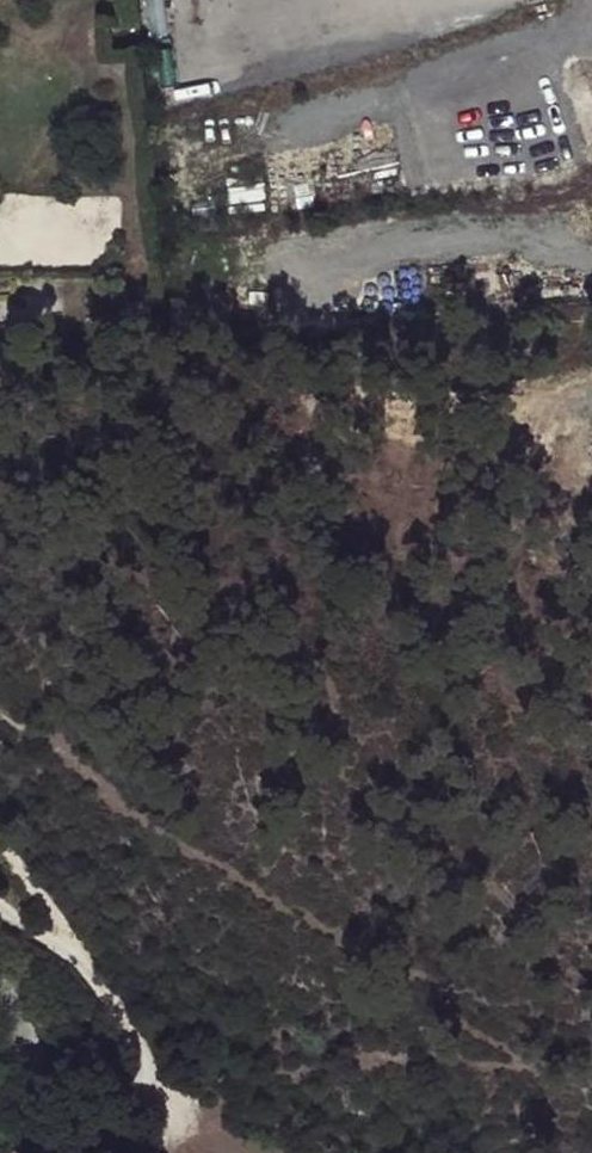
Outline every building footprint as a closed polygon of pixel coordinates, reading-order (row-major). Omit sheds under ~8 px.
[(0,323),(0,352),(17,344),(5,321),(0,323)]
